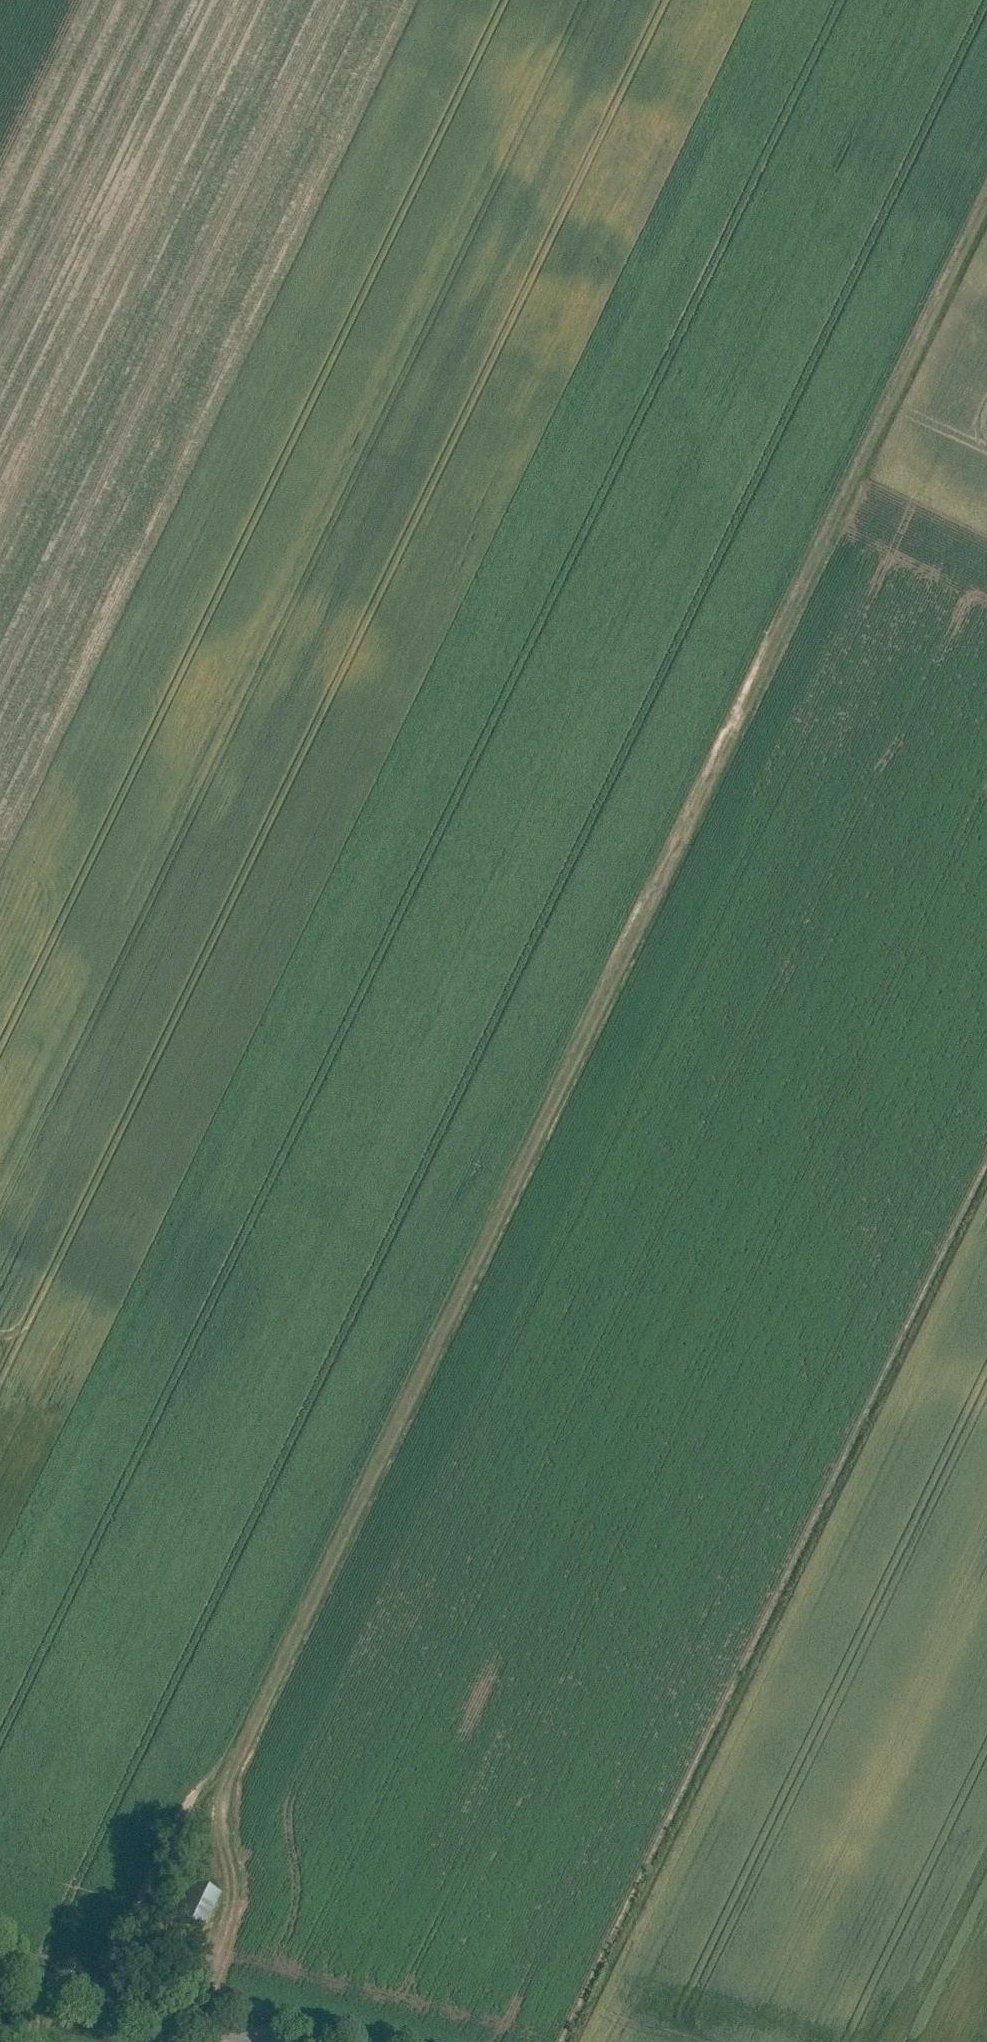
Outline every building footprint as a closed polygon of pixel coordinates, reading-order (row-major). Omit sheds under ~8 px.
[(203,1928),(221,1890),(189,1875),(171,1913),(203,1928)]
